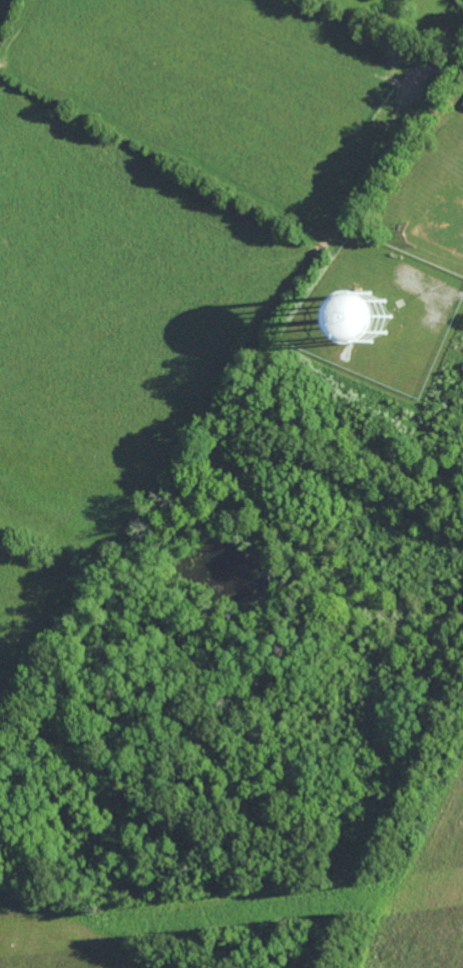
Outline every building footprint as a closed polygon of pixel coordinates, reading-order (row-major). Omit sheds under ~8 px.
[(344,338),(387,344),(393,297),(350,291),(344,338)]
